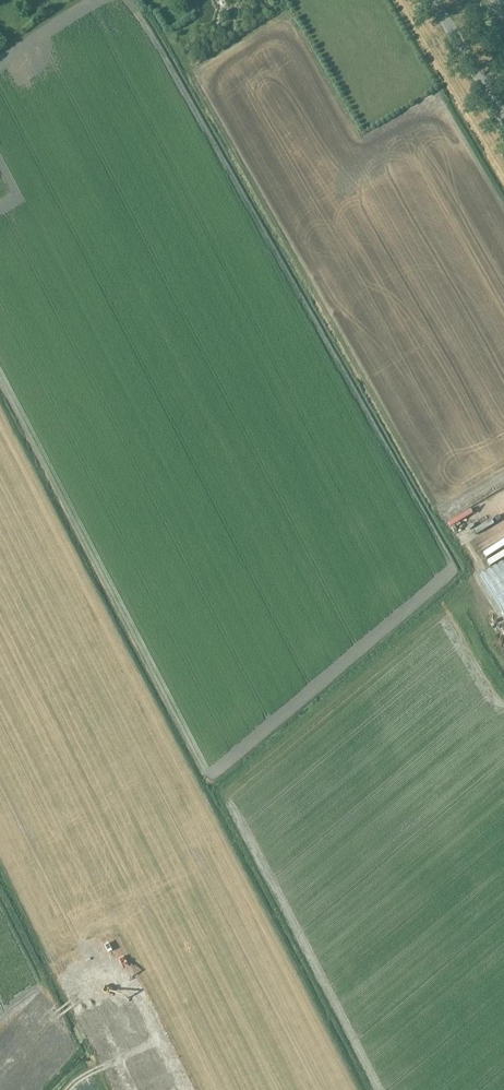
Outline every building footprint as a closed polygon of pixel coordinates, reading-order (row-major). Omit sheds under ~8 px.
[(479,503),(455,515),(458,522),(482,510),(479,503)] [(468,539),(472,548),(498,534),(493,525),(468,539)] [(483,571),(503,560),(503,551),(479,564),(483,571)] [(480,576),(503,616),(503,561),(480,576)]
